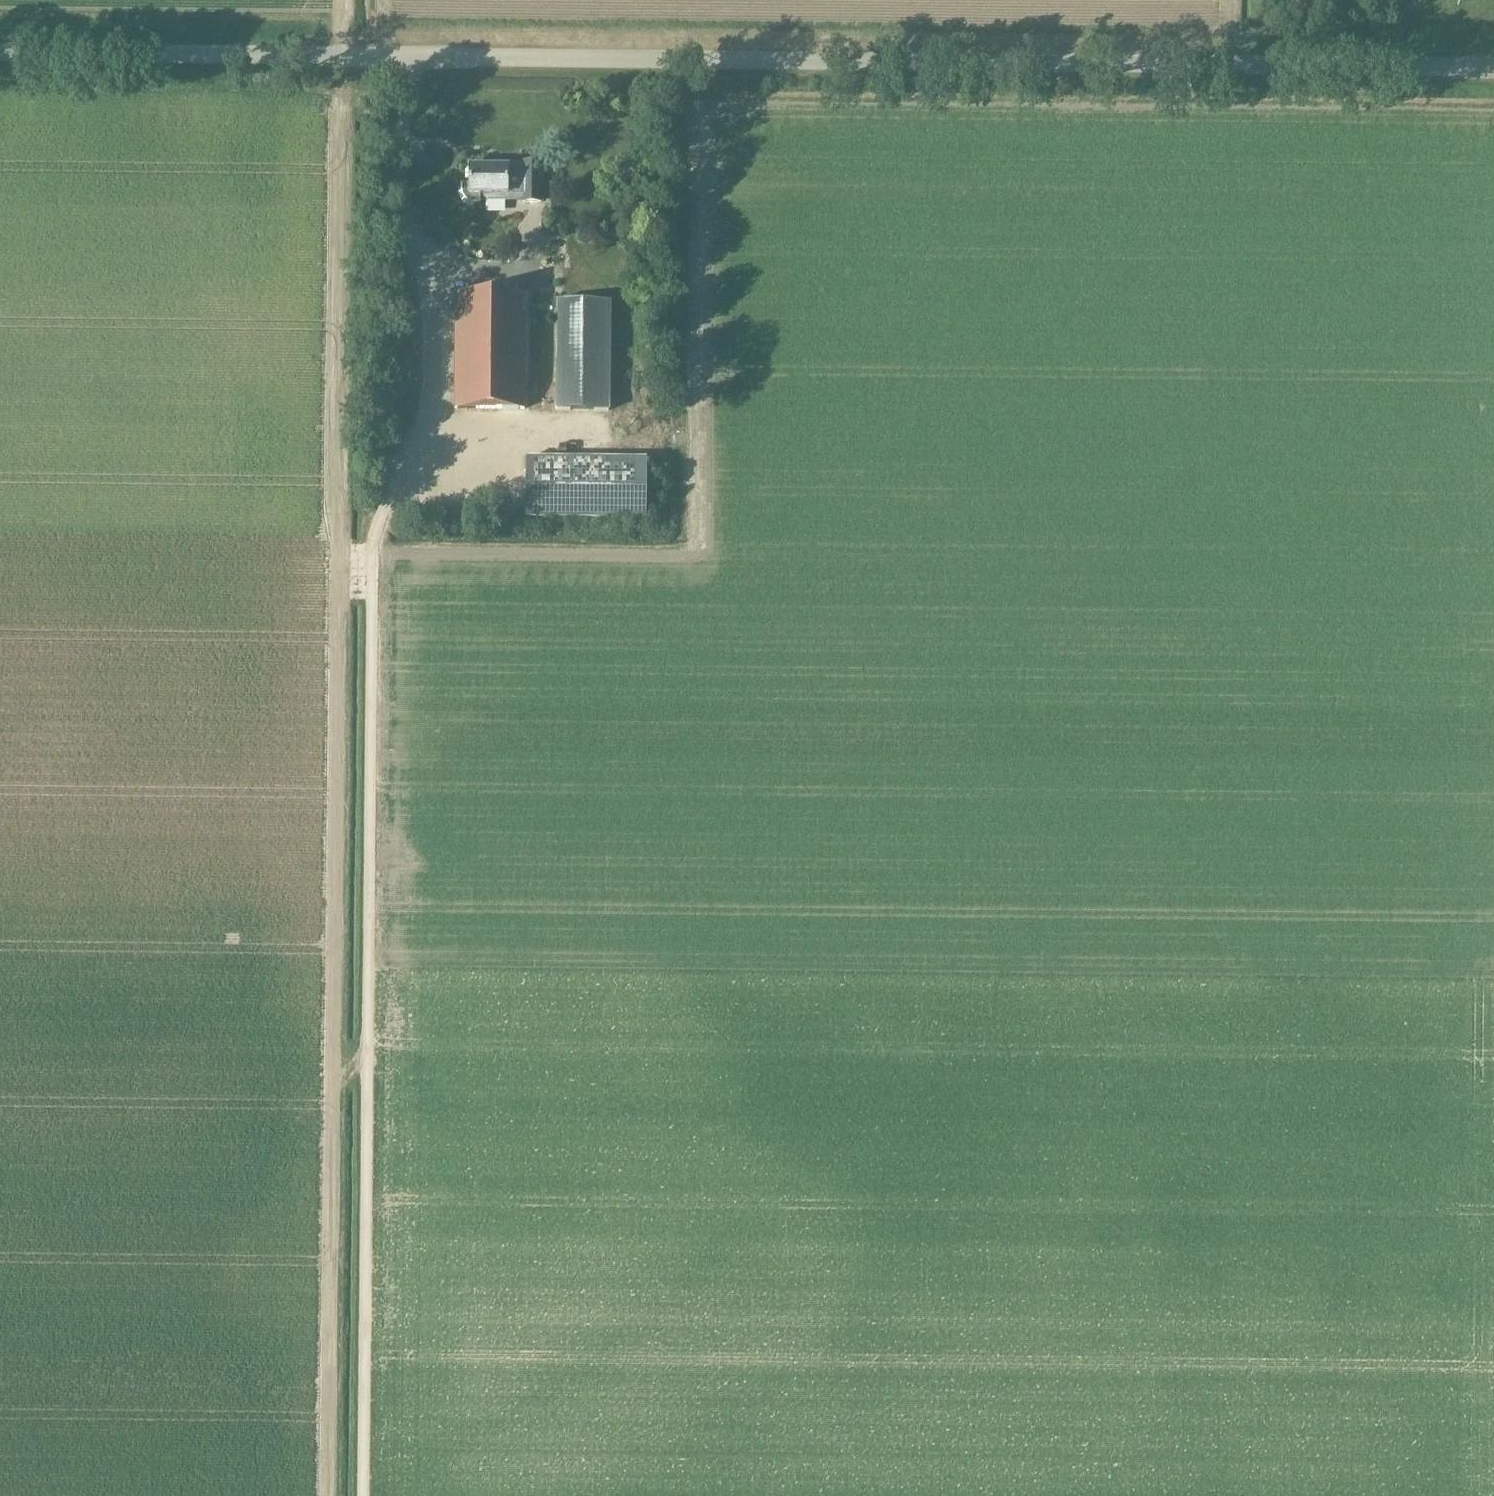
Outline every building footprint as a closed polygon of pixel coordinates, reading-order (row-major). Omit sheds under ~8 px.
[(474,204),(480,204),(480,200),(507,200),(507,197),(521,197),(521,202),(541,202),(541,163),(522,163),(522,165),(506,164),(506,167),(469,167),(469,185),(460,184),(460,191),(462,191),(463,195),(465,199),(469,202),(474,203),(474,204)] [(524,408),(525,295),(456,294),(454,408),(524,408)] [(557,301),(556,410),(608,410),(609,301),(557,301)] [(525,458),(525,518),(649,520),(649,459),(525,458)]
